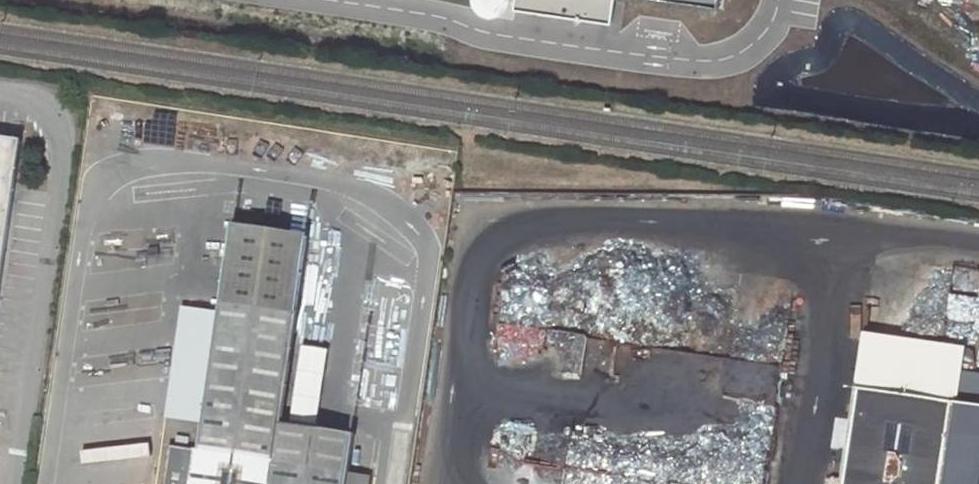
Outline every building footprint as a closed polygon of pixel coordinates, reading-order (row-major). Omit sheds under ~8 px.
[(524,6),(619,20),(624,0),(525,0),(524,6)] [(23,142),(0,138),(0,296),(23,142)] [(370,475),(349,472),(354,435),(283,425),(310,240),(231,228),(214,340),(187,336),(176,410),(203,414),(198,450),(169,446),(164,483),(368,483),(370,475)] [(959,374),(963,350),(863,335),(855,390),(955,405),(959,374)] [(321,416),(331,351),(305,347),(296,412),(321,416)] [(959,374),(955,405),(855,390),(841,483),(978,483),(978,377),(959,374)] [(807,464),(805,476),(817,478),(819,466),(807,464)]
